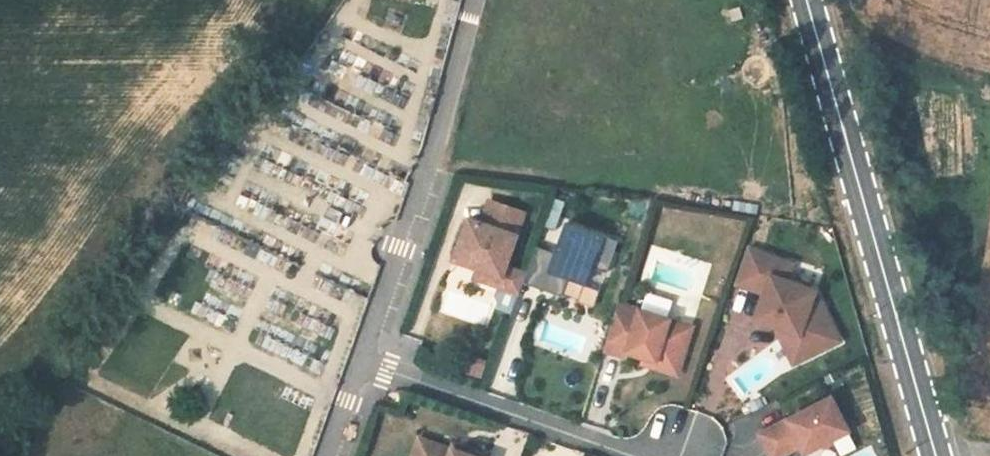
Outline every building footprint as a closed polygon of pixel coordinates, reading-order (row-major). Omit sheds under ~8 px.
[(498,228),(484,223),(469,264),(493,273),(516,281),(517,282),(521,272),(540,218),(506,206),(498,228)] [(618,239),(584,225),(572,256),(565,273),(584,281),(600,287),(607,269),(618,239)] [(618,239),(607,269),(623,276),(635,245),(618,239)] [(565,273),(572,256),(553,249),(541,280),(537,290),(559,298),(561,293),(577,299),(584,281),(565,273)] [(808,272),(763,256),(751,292),(780,301),(771,328),(792,335),(815,344),(824,364),(853,349),(831,299),(801,289),(808,272)] [(537,290),(541,280),(521,272),(517,282),(516,281),(513,290),(513,291),(534,299),(537,290)] [(516,281),(493,273),(489,282),(511,290),(513,290),(516,281)] [(561,293),(559,298),(575,305),(577,299),(561,293)] [(634,309),(619,355),(640,362),(641,357),(659,363),(687,371),(700,330),(634,309)] [(687,371),(659,363),(657,368),(692,379),(706,331),(700,330),(687,371)] [(815,344),(792,335),(808,373),(824,364),(815,344)] [(773,443),(780,455),(812,455),(814,455),(831,455),(861,441),(845,408),(773,443)] [(465,455),(433,443),(428,455),(468,455),(465,455)]
